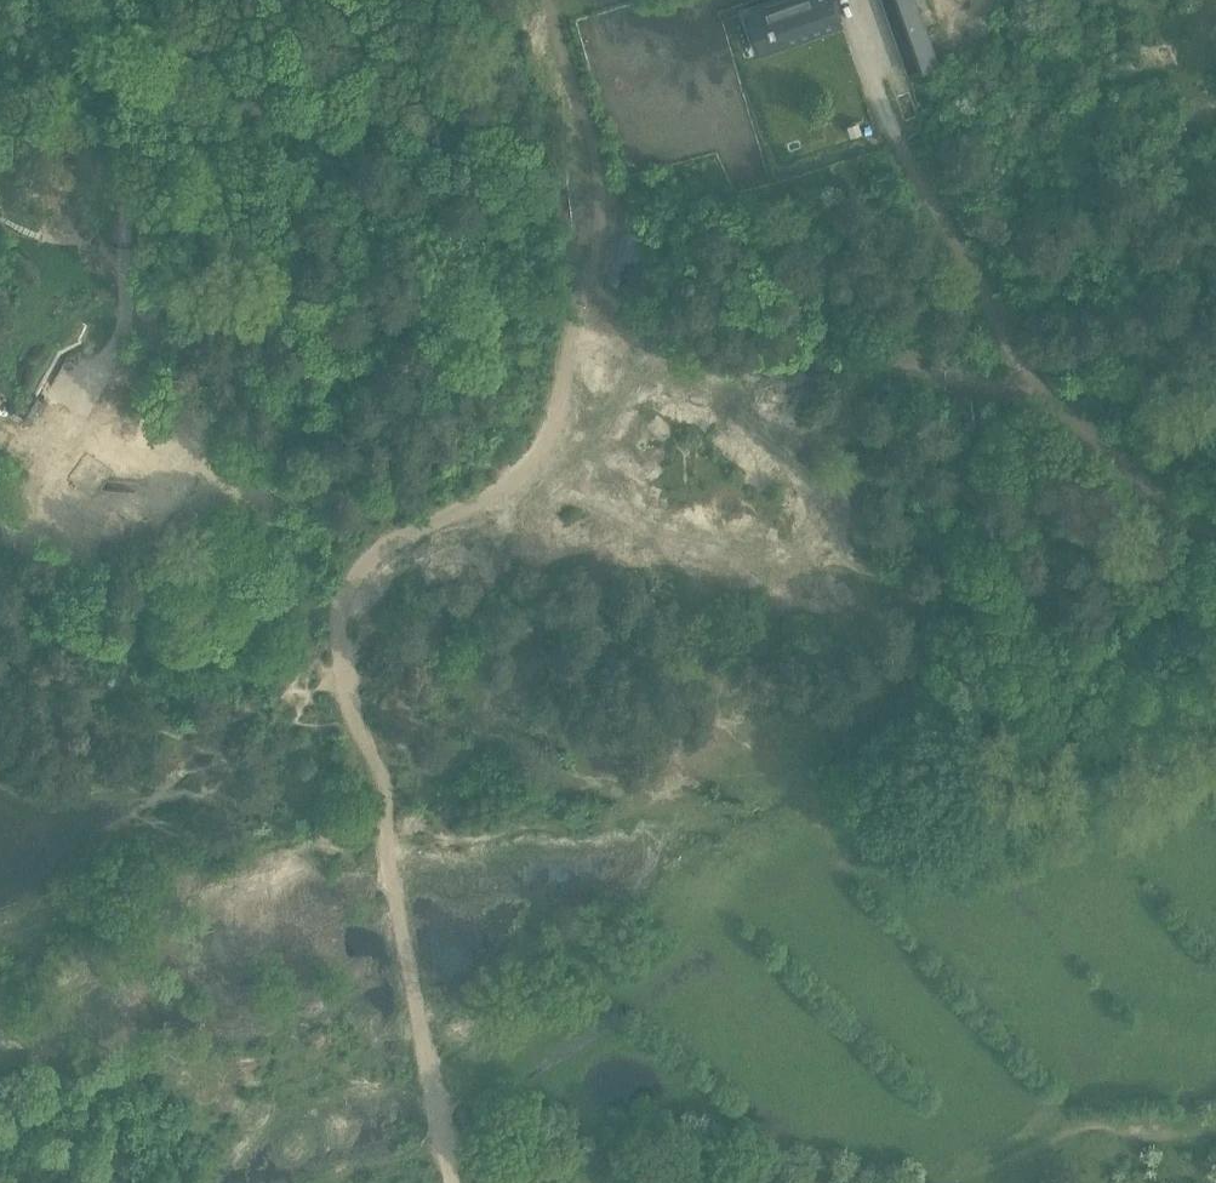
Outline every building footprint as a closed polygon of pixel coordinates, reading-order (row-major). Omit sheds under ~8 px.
[(765,7),(770,22),(768,23),(771,32),(773,31),(779,47),(841,24),(833,0),(785,0),(765,7)] [(903,2),(887,8),(892,22),(920,12),(916,0),(903,0),(903,2)] [(920,12),(892,22),(910,73),(938,63),(920,12)]
